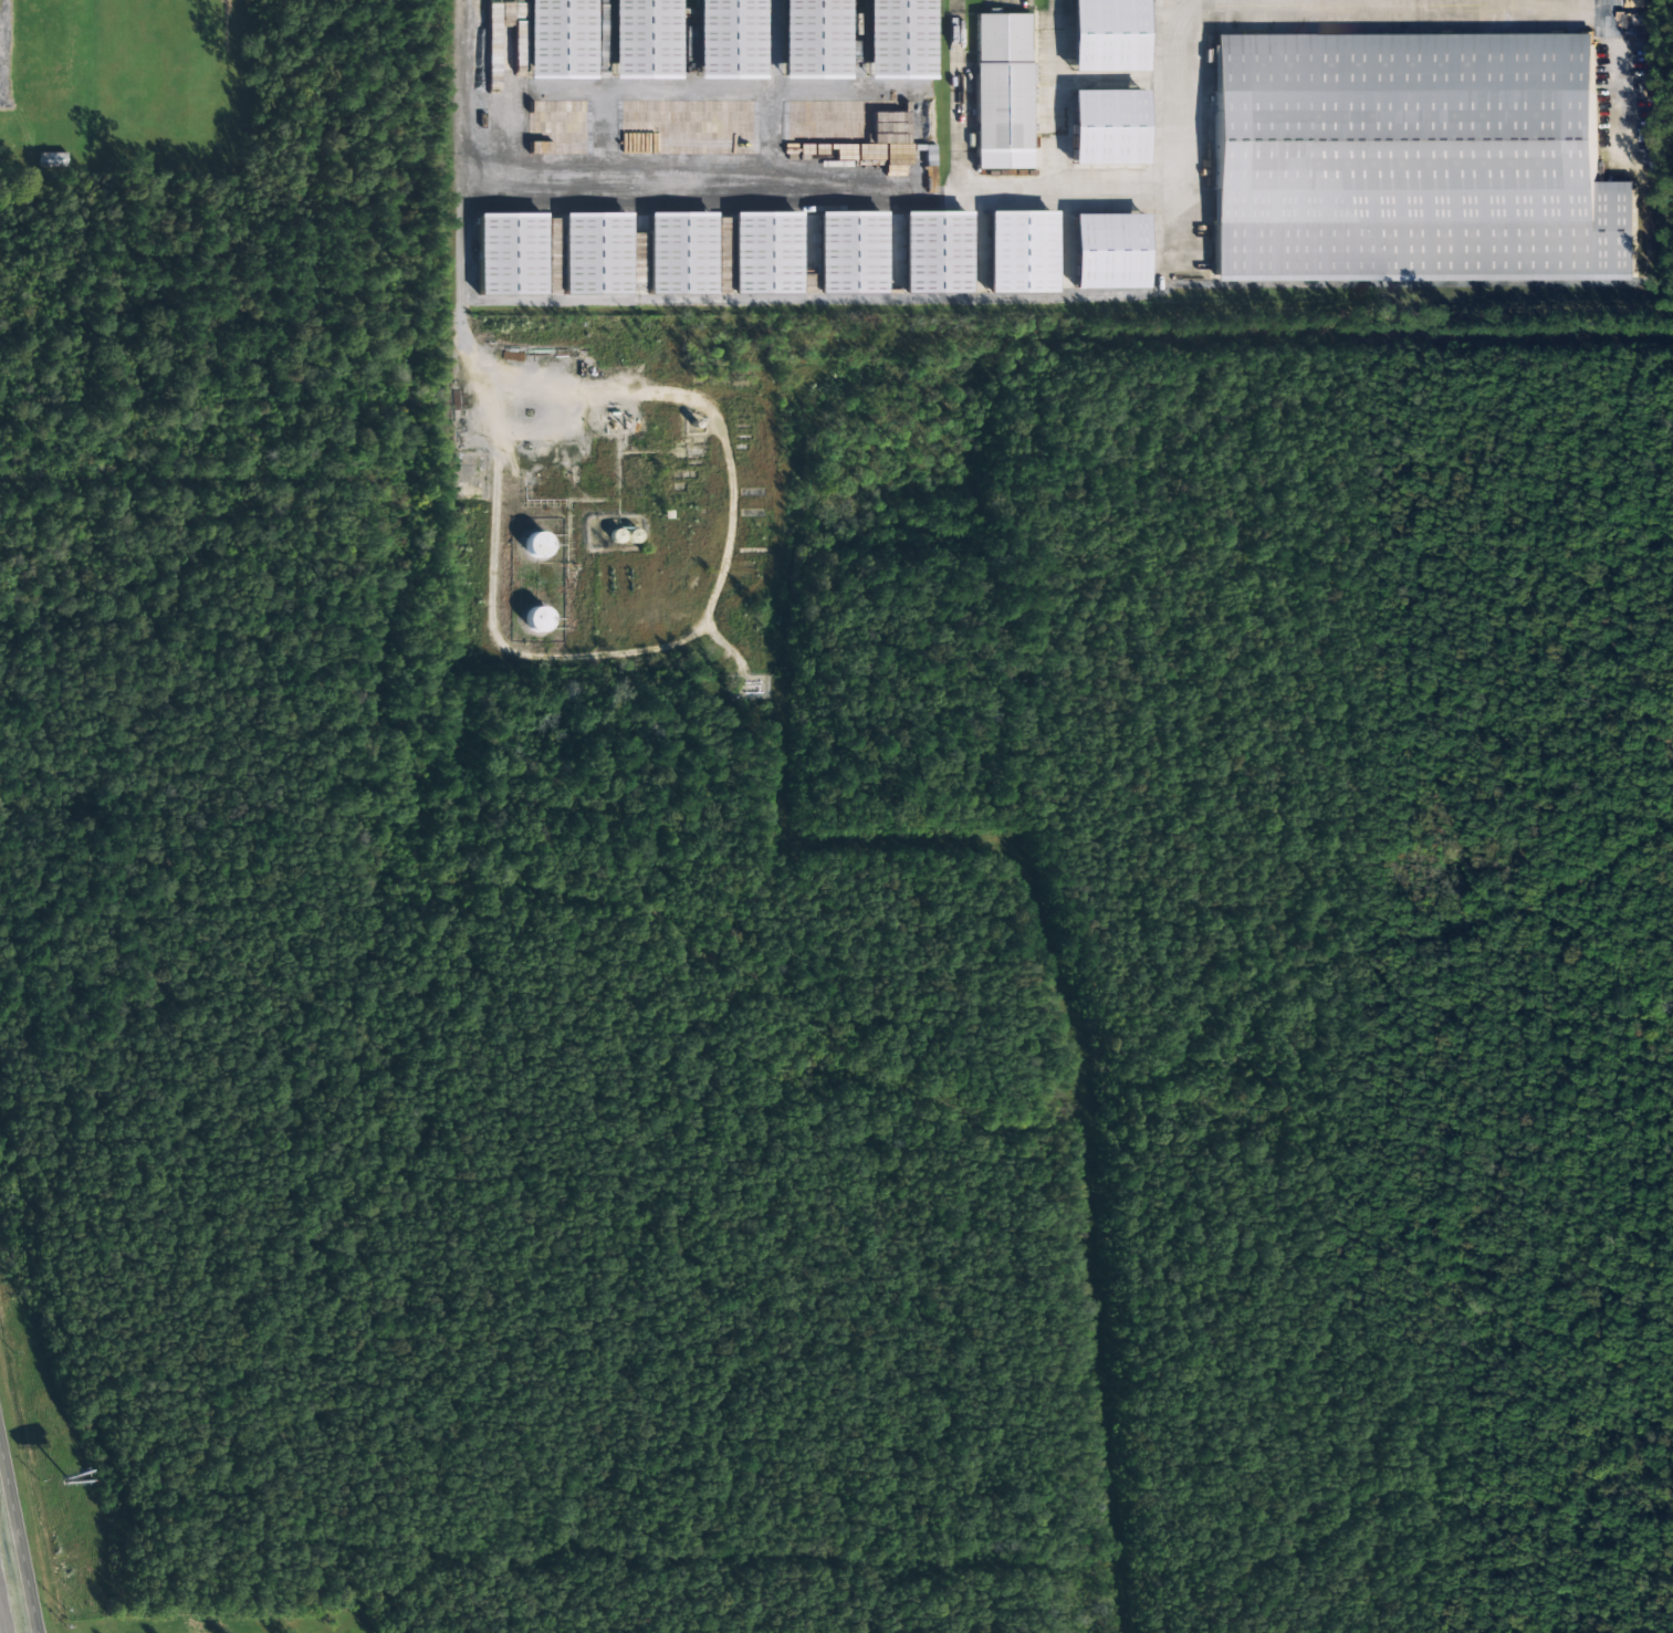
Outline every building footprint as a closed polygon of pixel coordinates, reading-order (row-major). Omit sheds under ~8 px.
[(526,79),(593,79),(594,0),(527,0),(526,79)] [(677,0),(611,0),(612,80),(679,79),(677,0)] [(782,79),(851,79),(851,55),(848,55),(848,0),(782,0),(782,79)] [(867,80),(934,79),(933,0),(865,0),(867,80)] [(1070,72),(1143,71),(1143,0),(1070,0),(1070,72)] [(975,169),(1030,169),(1030,14),(974,14),(975,169)] [(1212,36),(1214,282),(1337,281),(1337,277),(1423,276),(1422,263),(1439,262),(1439,275),(1534,274),(1534,281),(1586,280),(1586,279),(1634,278),(1633,182),(1595,182),(1593,33),(1212,36)] [(1143,90),(1070,91),(1070,165),(1143,164),(1143,90)] [(66,166),(66,153),(40,154),(41,167),(66,166)] [(987,293),(1052,293),(1053,212),(987,211),(987,293)] [(799,294),(797,212),(732,213),(733,295),(799,294)] [(817,294),(968,293),(968,212),(897,212),(897,215),(884,215),(884,212),(817,213),(817,294)] [(478,296),(545,295),(544,213),(477,214),(478,296)] [(628,213),(562,214),(563,296),(629,295),(628,213)] [(714,294),(713,213),(647,213),(648,295),(714,294)] [(1144,214),(1070,215),(1071,289),(1144,288),(1144,214)] [(548,533),(524,534),(525,557),(548,556),(548,533)] [(547,608),(525,609),(526,632),(548,631),(547,608)]
